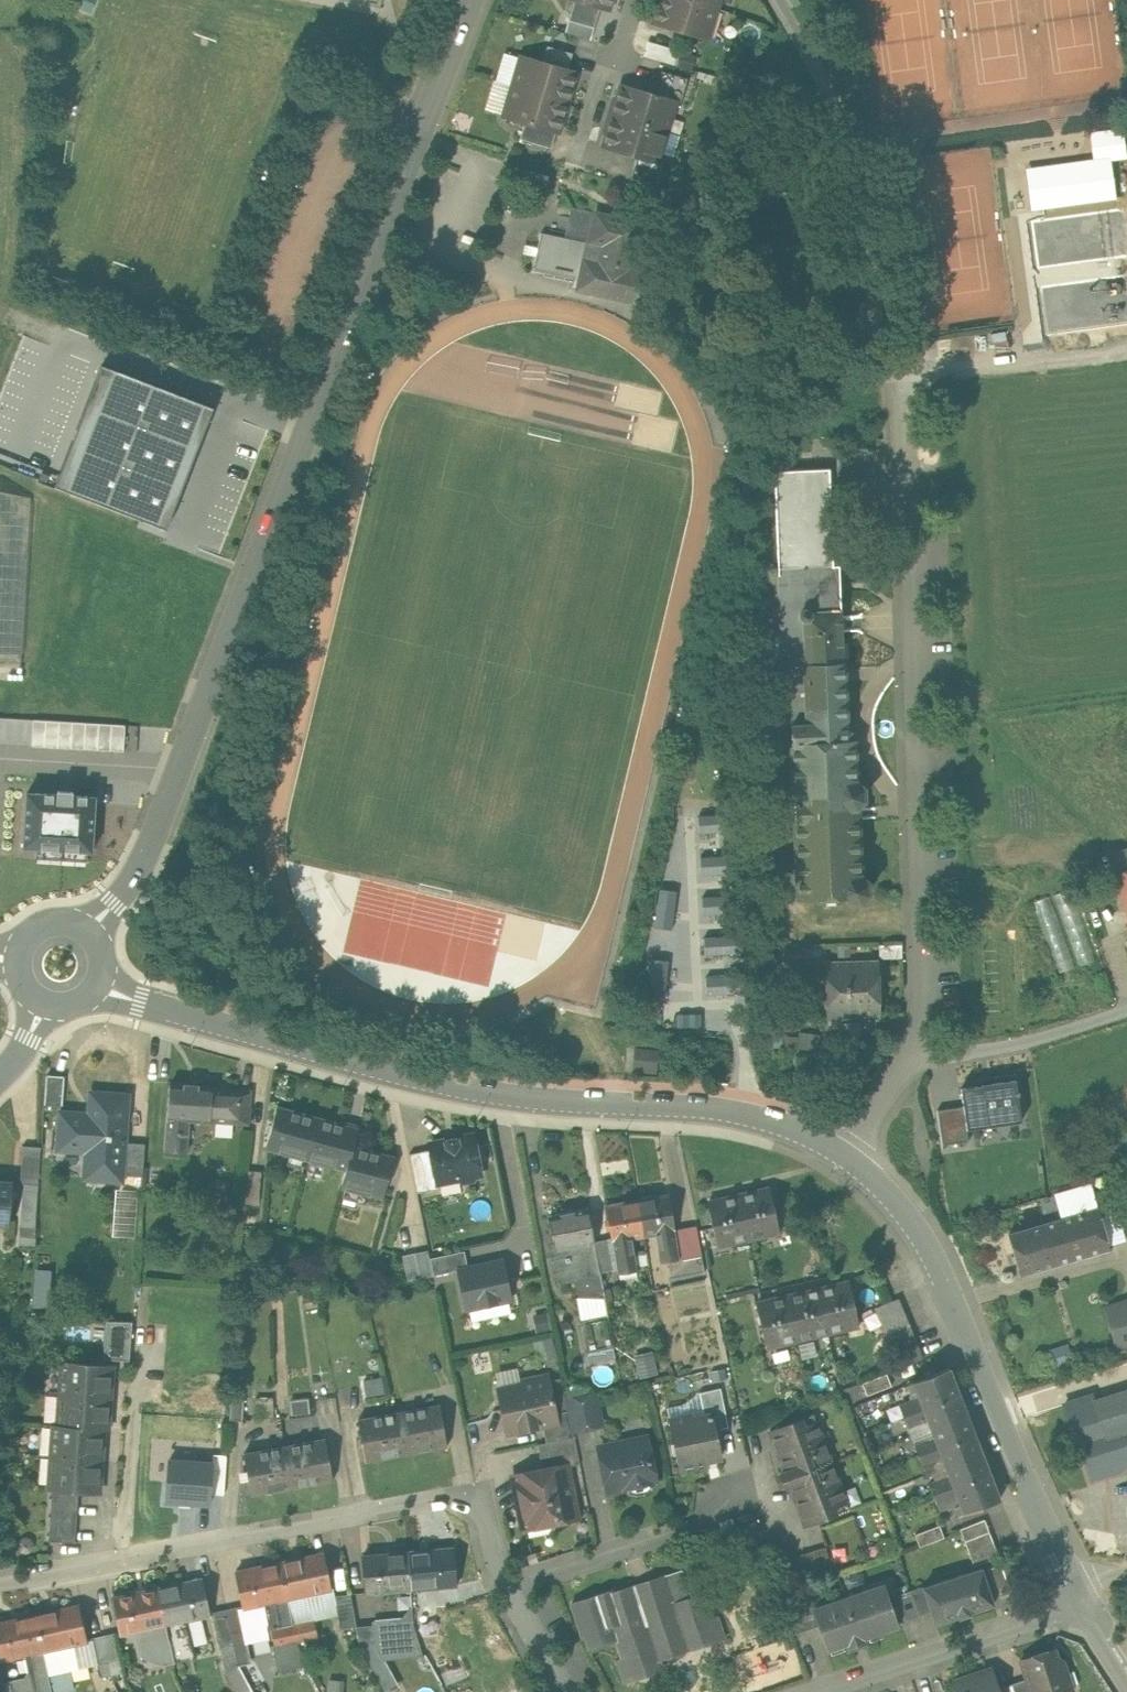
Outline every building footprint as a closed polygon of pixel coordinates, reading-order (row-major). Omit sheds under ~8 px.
[(584,0),(575,0),(569,19),(594,26),(601,5),(584,0)] [(692,0),(660,0),(654,21),(708,37),(717,7),(692,0)] [(665,58),(670,48),(659,42),(657,45),(648,40),(644,48),(665,58)] [(573,52),(548,44),(543,61),(568,69),(573,52)] [(543,61),(522,55),(513,85),(568,101),(576,71),(543,61)] [(688,77),(662,70),(655,95),(676,101),(675,102),(681,103),(688,77)] [(568,101),(513,85),(504,114),(525,121),(557,130),(559,130),(568,101)] [(655,95),(621,85),(612,114),(667,130),(675,102),(676,101),(655,95)] [(667,130),(612,114),(603,144),(637,154),(658,160),(658,159),(667,130)] [(557,130),(525,121),(520,137),(552,147),(557,130)] [(1123,129),(1099,133),(1103,158),(1110,157),(1111,157),(1126,155),(1123,129)] [(658,160),(637,154),(630,179),(656,186),(664,161),(658,159),(658,160)] [(1103,158),(1040,166),(1045,207),(1116,197),(1111,157),(1110,157),(1103,158)] [(519,197),(505,200),(509,217),(523,214),(519,197)] [(596,211),(572,206),(565,236),(565,237),(587,241),(589,241),(596,211)] [(641,221),(596,211),(589,241),(603,244),(592,291),(594,292),(596,285),(661,299),(660,306),(669,308),(675,277),(630,267),(641,221)] [(587,241),(565,237),(565,236),(541,231),(533,269),(579,279),(587,241)] [(589,241),(587,241),(579,279),(577,288),(592,291),(603,244),(589,241)] [(468,273),(463,287),(477,293),(483,279),(474,275),(468,273)] [(417,316),(429,308),(421,295),(408,303),(417,316)] [(287,409),(211,379),(162,505),(238,534),(287,409)] [(829,468),(775,470),(783,684),(790,684),(791,722),(809,722),(806,662),(804,607),(808,607),(812,610),(841,609),(839,564),(833,565),(829,468)] [(0,488),(0,659),(23,661),(33,496),(0,488)] [(841,609),(812,610),(808,607),(804,607),(806,662),(843,660),(841,609)] [(843,660),(806,662),(809,722),(846,720),(843,660)] [(0,717),(0,743),(30,745),(32,719),(0,717)] [(126,724),(34,718),(33,744),(124,750),(126,724)] [(809,722),(791,722),(799,895),(842,893),(850,901),(861,900),(869,892),(868,881),(860,874),(857,806),(864,798),(864,787),(856,780),(854,740),(847,741),(846,720),(809,722)] [(97,795),(26,790),(22,847),(93,852),(97,795)] [(1107,854),(1114,873),(1113,874),(1121,896),(1126,913),(1126,848),(1107,854)] [(1121,896),(1113,874),(1100,878),(1108,900),(1121,896)] [(1098,958),(1073,887),(1054,894),(1079,964),(1098,958)] [(1077,965),(1051,895),(1033,901),(1058,971),(1077,965)] [(876,961),(828,962),(828,969),(824,973),(824,980),(828,984),(829,989),(877,987),(877,983),(881,978),(881,972),(876,968),(876,961)] [(877,987),(829,989),(829,993),(824,998),(825,1004),(829,1008),(829,1015),(878,1014),(877,1008),(882,1003),(882,996),(877,992),(877,987)] [(660,1049),(635,1046),(633,1070),(657,1073),(660,1049)] [(65,1075),(47,1074),(45,1103),(63,1104),(65,1075)] [(1015,1079),(961,1087),(963,1106),(966,1127),(1021,1119),(1015,1079)] [(213,1086),(171,1083),(166,1150),(187,1151),(189,1120),(211,1121),(211,1120),(250,1122),(253,1090),(213,1087),(213,1086)] [(129,1094),(91,1091),(90,1113),(61,1111),(58,1148),(97,1151),(95,1178),(123,1180),(123,1174),(125,1141),(129,1094)] [(307,1158),(318,1117),(278,1106),(267,1147),(307,1158)] [(963,1106),(938,1109),(943,1143),(968,1140),(966,1127),(963,1106)] [(318,1117),(307,1158),(347,1169),(354,1145),(358,1128),(318,1117)] [(473,1134),(430,1143),(431,1148),(438,1181),(439,1181),(460,1177),(465,1180),(473,1179),(476,1174),(481,1173),(473,1134)] [(146,1143),(125,1141),(123,1174),(143,1176),(146,1143)] [(42,1147),(24,1145),(20,1183),(25,1183),(39,1184),(42,1147)] [(394,1156),(354,1145),(347,1169),(342,1186),(383,1196),(394,1156)] [(431,1148),(410,1153),(417,1191),(440,1187),(439,1181),(438,1181),(431,1148)] [(262,1170),(249,1169),(246,1202),(259,1203),(262,1170)] [(0,1181),(0,1217),(8,1217),(8,1225),(9,1225),(13,1180),(12,1180),(11,1181),(0,1181)] [(39,1184),(25,1183),(20,1235),(32,1236),(33,1226),(35,1226),(39,1184)] [(780,1230),(770,1187),(739,1194),(749,1237),(780,1230)] [(669,1193),(638,1198),(644,1234),(657,1232),(660,1253),(677,1251),(674,1229),(675,1229),(669,1193)] [(749,1237),(739,1194),(708,1201),(717,1243),(749,1237)] [(638,1198),(607,1203),(613,1239),(618,1267),(636,1264),(632,1237),(644,1235),(644,1234),(638,1198)] [(588,1207),(549,1214),(555,1248),(556,1248),(595,1240),(588,1207)] [(1105,1212),(1015,1234),(1026,1275),(1115,1252),(1105,1212)] [(608,1237),(595,1240),(600,1270),(614,1268),(608,1237)] [(595,1240),(556,1248),(557,1254),(554,1254),(559,1282),(577,1278),(580,1293),(604,1289),(600,1270),(595,1240)] [(428,1249),(403,1254),(408,1280),(434,1275),(428,1249)] [(465,1249),(431,1257),(434,1274),(459,1269),(459,1268),(469,1266),(465,1249)] [(469,1266),(459,1268),(459,1269),(468,1307),(511,1298),(503,1259),(469,1266)] [(859,1324),(849,1282),(818,1289),(828,1331),(859,1324)] [(828,1331),(818,1289),(787,1296),(797,1338),(828,1331)] [(797,1338),(787,1296),(756,1302),(766,1345),(797,1338)] [(898,1298),(876,1307),(902,1366),(924,1357),(898,1298)] [(1106,1307),(1119,1346),(1126,1344),(1126,1300),(1106,1307)] [(609,1313),(582,1319),(588,1350),(614,1345),(609,1313)] [(133,1321),(107,1320),(104,1358),(130,1360),(133,1321)] [(112,1366),(64,1363),(62,1394),(110,1398),(112,1366)] [(950,1367),(908,1383),(911,1392),(917,1391),(919,1397),(924,1409),(961,1395),(950,1367)] [(887,1373),(863,1382),(867,1394),(892,1385),(887,1373)] [(549,1374),(523,1379),(524,1383),(498,1388),(507,1431),(543,1424),(558,1421),(557,1412),(549,1374)] [(721,1386),(700,1391),(705,1414),(713,1412),(716,1428),(729,1425),(721,1386)] [(1096,1399),(1094,1394),(1065,1403),(1078,1445),(1082,1444),(1092,1478),(1120,1469),(1126,1464),(1126,1390),(1096,1399)] [(245,1393),(232,1392),(230,1419),(243,1420),(245,1393)] [(595,1393),(583,1396),(589,1426),(602,1423),(595,1393)] [(110,1398),(62,1394),(60,1424),(59,1425),(103,1428),(103,1429),(108,1429),(110,1398)] [(961,1395),(924,1409),(928,1418),(931,1427),(968,1413),(961,1395)] [(583,1396),(567,1399),(569,1409),(574,1429),(589,1426),(583,1396)] [(919,1397),(908,1401),(906,1396),(898,1399),(904,1416),(924,1409),(919,1397)] [(447,1445),(440,1403),(400,1411),(406,1452),(447,1445)] [(558,1421),(543,1424),(547,1441),(574,1435),(569,1409),(557,1412),(558,1421)] [(924,1409),(904,1416),(908,1426),(928,1418),(924,1409)] [(406,1452),(400,1411),(359,1418),(365,1460),(406,1452)] [(705,1414),(693,1416),(692,1413),(670,1418),(680,1467),(707,1462),(707,1458),(722,1455),(716,1428),(713,1412),(705,1414)] [(968,1413),(931,1427),(934,1436),(938,1447),(975,1433),(968,1413)] [(849,1508),(814,1414),(771,1429),(786,1470),(781,1472),(786,1485),(790,1483),(806,1524),(849,1508)] [(103,1428),(59,1425),(60,1424),(55,1424),(53,1456),(101,1459),(103,1429),(103,1428)] [(975,1433),(938,1447),(942,1457),(946,1466),(983,1452),(975,1433)] [(547,1441),(538,1443),(544,1469),(565,1464),(565,1465),(580,1462),(575,1435),(574,1435),(547,1441)] [(934,1436),(915,1443),(919,1454),(938,1447),(934,1436)] [(333,1479),(326,1437),(285,1445),(293,1487),(333,1479)] [(647,1437),(599,1447),(600,1449),(600,1448),(607,1487),(608,1488),(628,1484),(630,1491),(636,1493),(645,1491),(650,1487),(649,1480),(655,1479),(648,1439),(647,1437)] [(293,1487),(285,1445),(245,1453),(252,1495),(293,1487)] [(938,1447),(919,1454),(923,1465),(942,1457),(938,1447)] [(983,1452),(946,1466),(949,1475),(953,1485),(990,1471),(983,1452)] [(101,1459),(53,1456),(50,1487),(53,1487),(79,1489),(99,1490),(101,1459)] [(544,1469),(516,1474),(526,1526),(528,1526),(527,1522),(554,1516),(554,1520),(575,1516),(565,1465),(565,1464),(544,1469)] [(990,1471),(953,1485),(957,1496),(960,1503),(955,1505),(959,1514),(1001,1498),(990,1471)] [(949,1475),(930,1482),(933,1492),(953,1485),(949,1475)] [(953,1485),(933,1492),(940,1509),(948,1506),(946,1501),(957,1496),(953,1485)] [(79,1489),(53,1487),(52,1500),(78,1502),(79,1489)] [(78,1502),(52,1500),(51,1514),(77,1515),(78,1502)] [(77,1515),(51,1514),(50,1527),(76,1529),(77,1515)] [(985,1518),(961,1528),(965,1540),(990,1531),(985,1518)] [(940,1524),(916,1533),(920,1546),(945,1536),(940,1524)] [(76,1529),(50,1527),(49,1540),(75,1542),(76,1529)] [(990,1531),(965,1540),(970,1552),(995,1543),(990,1531)] [(995,1543),(970,1552),(975,1565),(999,1555),(995,1543)] [(826,1546),(801,1553),(809,1578),(834,1571),(826,1546)] [(453,1548),(408,1552),(411,1587),(430,1585),(456,1583),(453,1548)] [(408,1552),(363,1555),(365,1591),(411,1588),(411,1587),(408,1552)] [(325,1553),(281,1563),(288,1596),(332,1587),(325,1553)] [(1023,1584),(1014,1559),(1002,1563),(1010,1589),(1023,1584)] [(281,1562),(236,1572),(243,1607),(266,1602),(275,1645),(279,1668),(301,1663),(297,1641),(293,1624),(288,1596),(281,1563),(281,1562)] [(1010,1589),(1002,1563),(989,1568),(998,1593),(1010,1589)] [(982,1567),(924,1586),(932,1611),(936,1623),(959,1615),(960,1616),(971,1612),(971,1611),(994,1603),(982,1567)] [(670,1572),(620,1588),(619,1586),(586,1596),(597,1629),(612,1624),(623,1657),(617,1659),(625,1681),(647,1674),(644,1664),(725,1638),(717,1615),(712,1617),(704,1592),(692,1596),(683,1568),(670,1572)] [(203,1579),(158,1588),(166,1623),(210,1614),(203,1579)] [(885,1584),(813,1608),(819,1625),(827,1649),(846,1643),(847,1647),(868,1641),(866,1636),(899,1625),(885,1584)] [(430,1585),(411,1587),(411,1588),(413,1618),(414,1622),(428,1621),(426,1601),(431,1600),(430,1585)] [(924,1586),(911,1590),(919,1615),(920,1615),(932,1611),(924,1586)] [(334,1596),(332,1587),(288,1596),(293,1624),(315,1619),(337,1614),(334,1596)] [(158,1588),(114,1598),(121,1633),(135,1630),(140,1652),(171,1645),(166,1623),(158,1588)] [(911,1590),(899,1594),(907,1619),(919,1615),(911,1590)] [(334,1596),(337,1614),(341,1631),(358,1628),(351,1593),(334,1596)] [(810,1600),(786,1608),(794,1633),(819,1625),(813,1608),(810,1600)] [(81,1605),(36,1615),(49,1673),(71,1668),(79,1666),(74,1643),(88,1640),(81,1605)] [(239,1606),(226,1608),(238,1663),(251,1660),(239,1606)] [(238,1663),(226,1608),(214,1611),(215,1618),(225,1667),(238,1664),(238,1663)] [(25,1676),(9,1680),(12,1691),(53,1691),(49,1673),(36,1615),(36,1614),(0,1622),(0,1659),(25,1654),(29,1671),(25,1676)] [(413,1618),(374,1621),(375,1631),(376,1643),(384,1657),(424,1654),(420,1643),(414,1622),(413,1618)] [(315,1619),(293,1624),(297,1641),(319,1637),(315,1619)] [(428,1621),(414,1622),(420,1643),(436,1640),(432,1621),(428,1621)] [(116,1631),(104,1634),(113,1673),(124,1671),(116,1631)] [(375,1631),(357,1633),(359,1641),(383,1685),(395,1678),(384,1657),(376,1643),(375,1631)] [(104,1634),(92,1637),(100,1676),(113,1673),(104,1634)] [(1021,1660),(1027,1678),(1032,1691),(1066,1691),(1060,1675),(1062,1674),(1065,1667),(1063,1662),(1057,1659),(1054,1648),(1021,1660)] [(227,1672),(238,1691),(253,1691),(239,1666),(227,1672)] [(49,1673),(53,1691),(55,1691),(75,1688),(71,1668),(49,1673)] [(992,1669),(954,1682),(958,1691),(999,1691),(998,1688),(992,1669)] [(1011,1684),(1013,1691),(1032,1691),(1027,1678),(1011,1684)] [(998,1688),(999,1691),(1013,1691),(1011,1684),(998,1688)]
